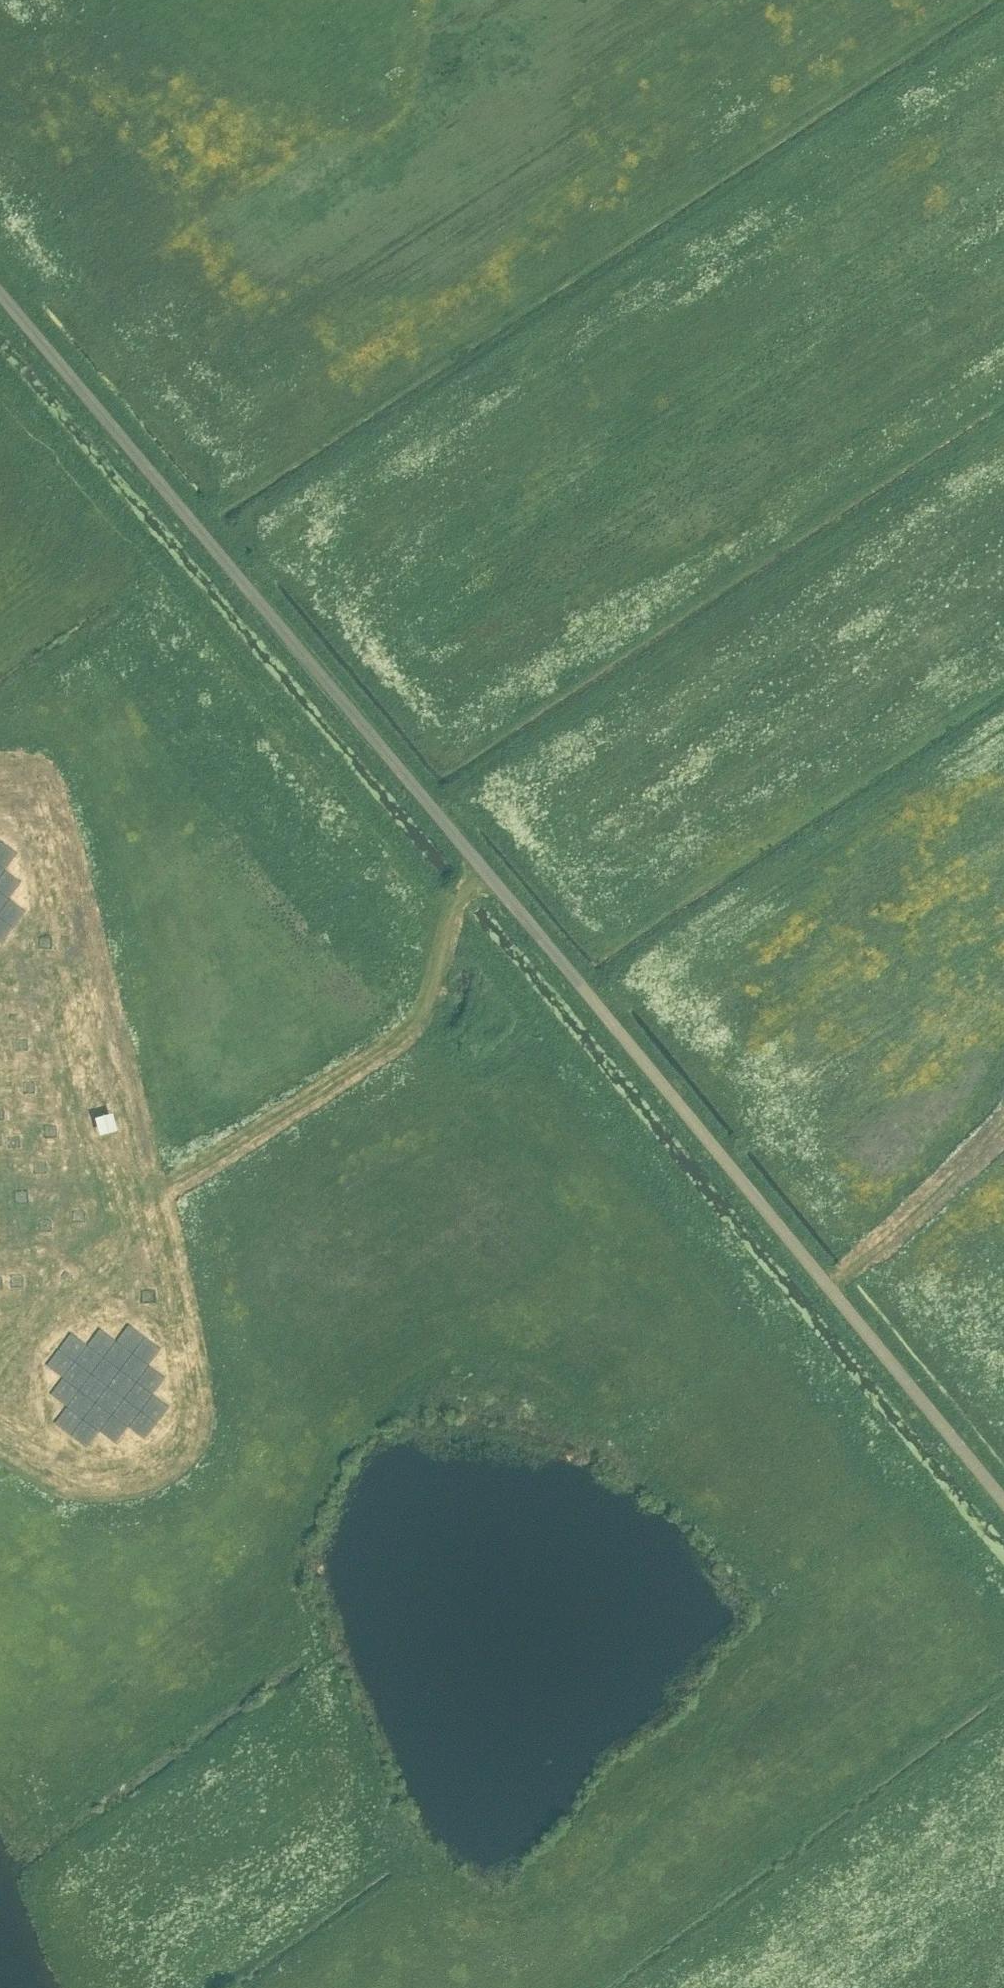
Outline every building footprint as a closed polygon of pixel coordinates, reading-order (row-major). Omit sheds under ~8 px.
[(1,942),(25,908),(9,896),(21,880),(5,867),(17,851),(0,838),(0,941),(1,942)] [(113,1109),(96,1114),(100,1131),(118,1126),(113,1109)] [(70,1330),(45,1363),(62,1375),(50,1392),(66,1404),(54,1421),(87,1445),(99,1429),(116,1441),(128,1425),(144,1437),(169,1404),(153,1392),(165,1375),(148,1363),(161,1346),(128,1322),(115,1338),(99,1326),(87,1342),(70,1330)]
